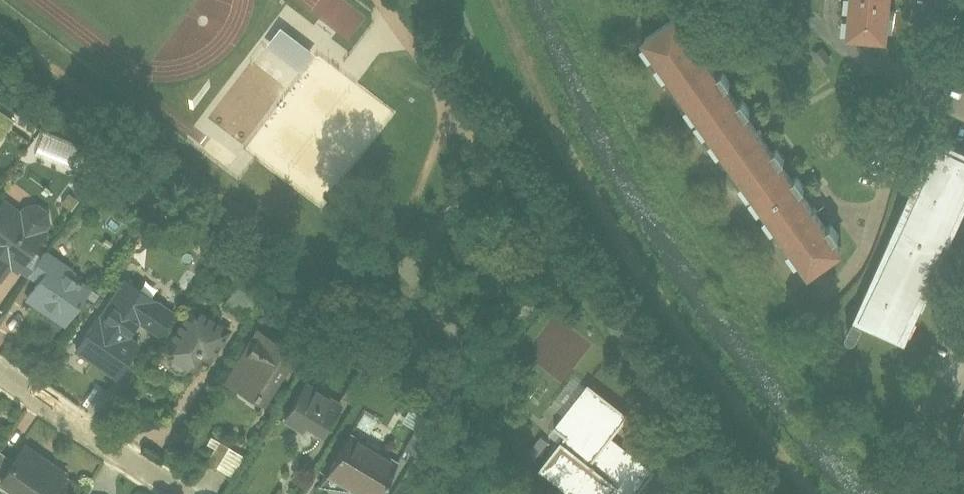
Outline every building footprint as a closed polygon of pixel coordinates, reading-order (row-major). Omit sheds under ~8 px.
[(841,29),(884,32),(888,0),(844,0),(841,29)] [(682,23),(648,47),(799,262),(833,239),(682,23)] [(261,43),(296,71),(311,53),(276,25),(261,43)] [(9,118),(0,111),(0,129),(9,118)] [(70,169),(78,147),(37,134),(30,155),(70,169)] [(863,309),(912,330),(963,209),(963,158),(934,145),(863,309)] [(30,274),(45,252),(36,246),(59,212),(32,193),(23,207),(3,193),(0,198),(0,278),(1,279),(13,262),(30,274)] [(29,297),(67,321),(93,281),(45,252),(30,274),(40,280),(29,297)] [(77,347),(120,375),(151,327),(160,332),(175,308),(122,275),(77,347)] [(212,355),(232,324),(199,303),(168,351),(192,367),(204,350),(212,355)] [(269,401),(300,349),(258,324),(227,376),(269,401)] [(321,434),(343,397),(308,376),(286,413),(321,434)] [(545,466),(581,493),(645,493),(661,473),(613,435),(632,411),(590,378),(555,423),(569,434),(545,466)] [(952,448),(963,453),(963,422),(952,448)] [(399,454),(355,427),(329,469),(370,493),(375,493),(399,454)] [(202,462),(232,476),(243,454),(213,439),(202,462)] [(64,476),(17,444),(0,470),(0,484),(15,493),(52,493),(64,476)] [(416,482),(402,475),(392,493),(409,493),(416,482)]
